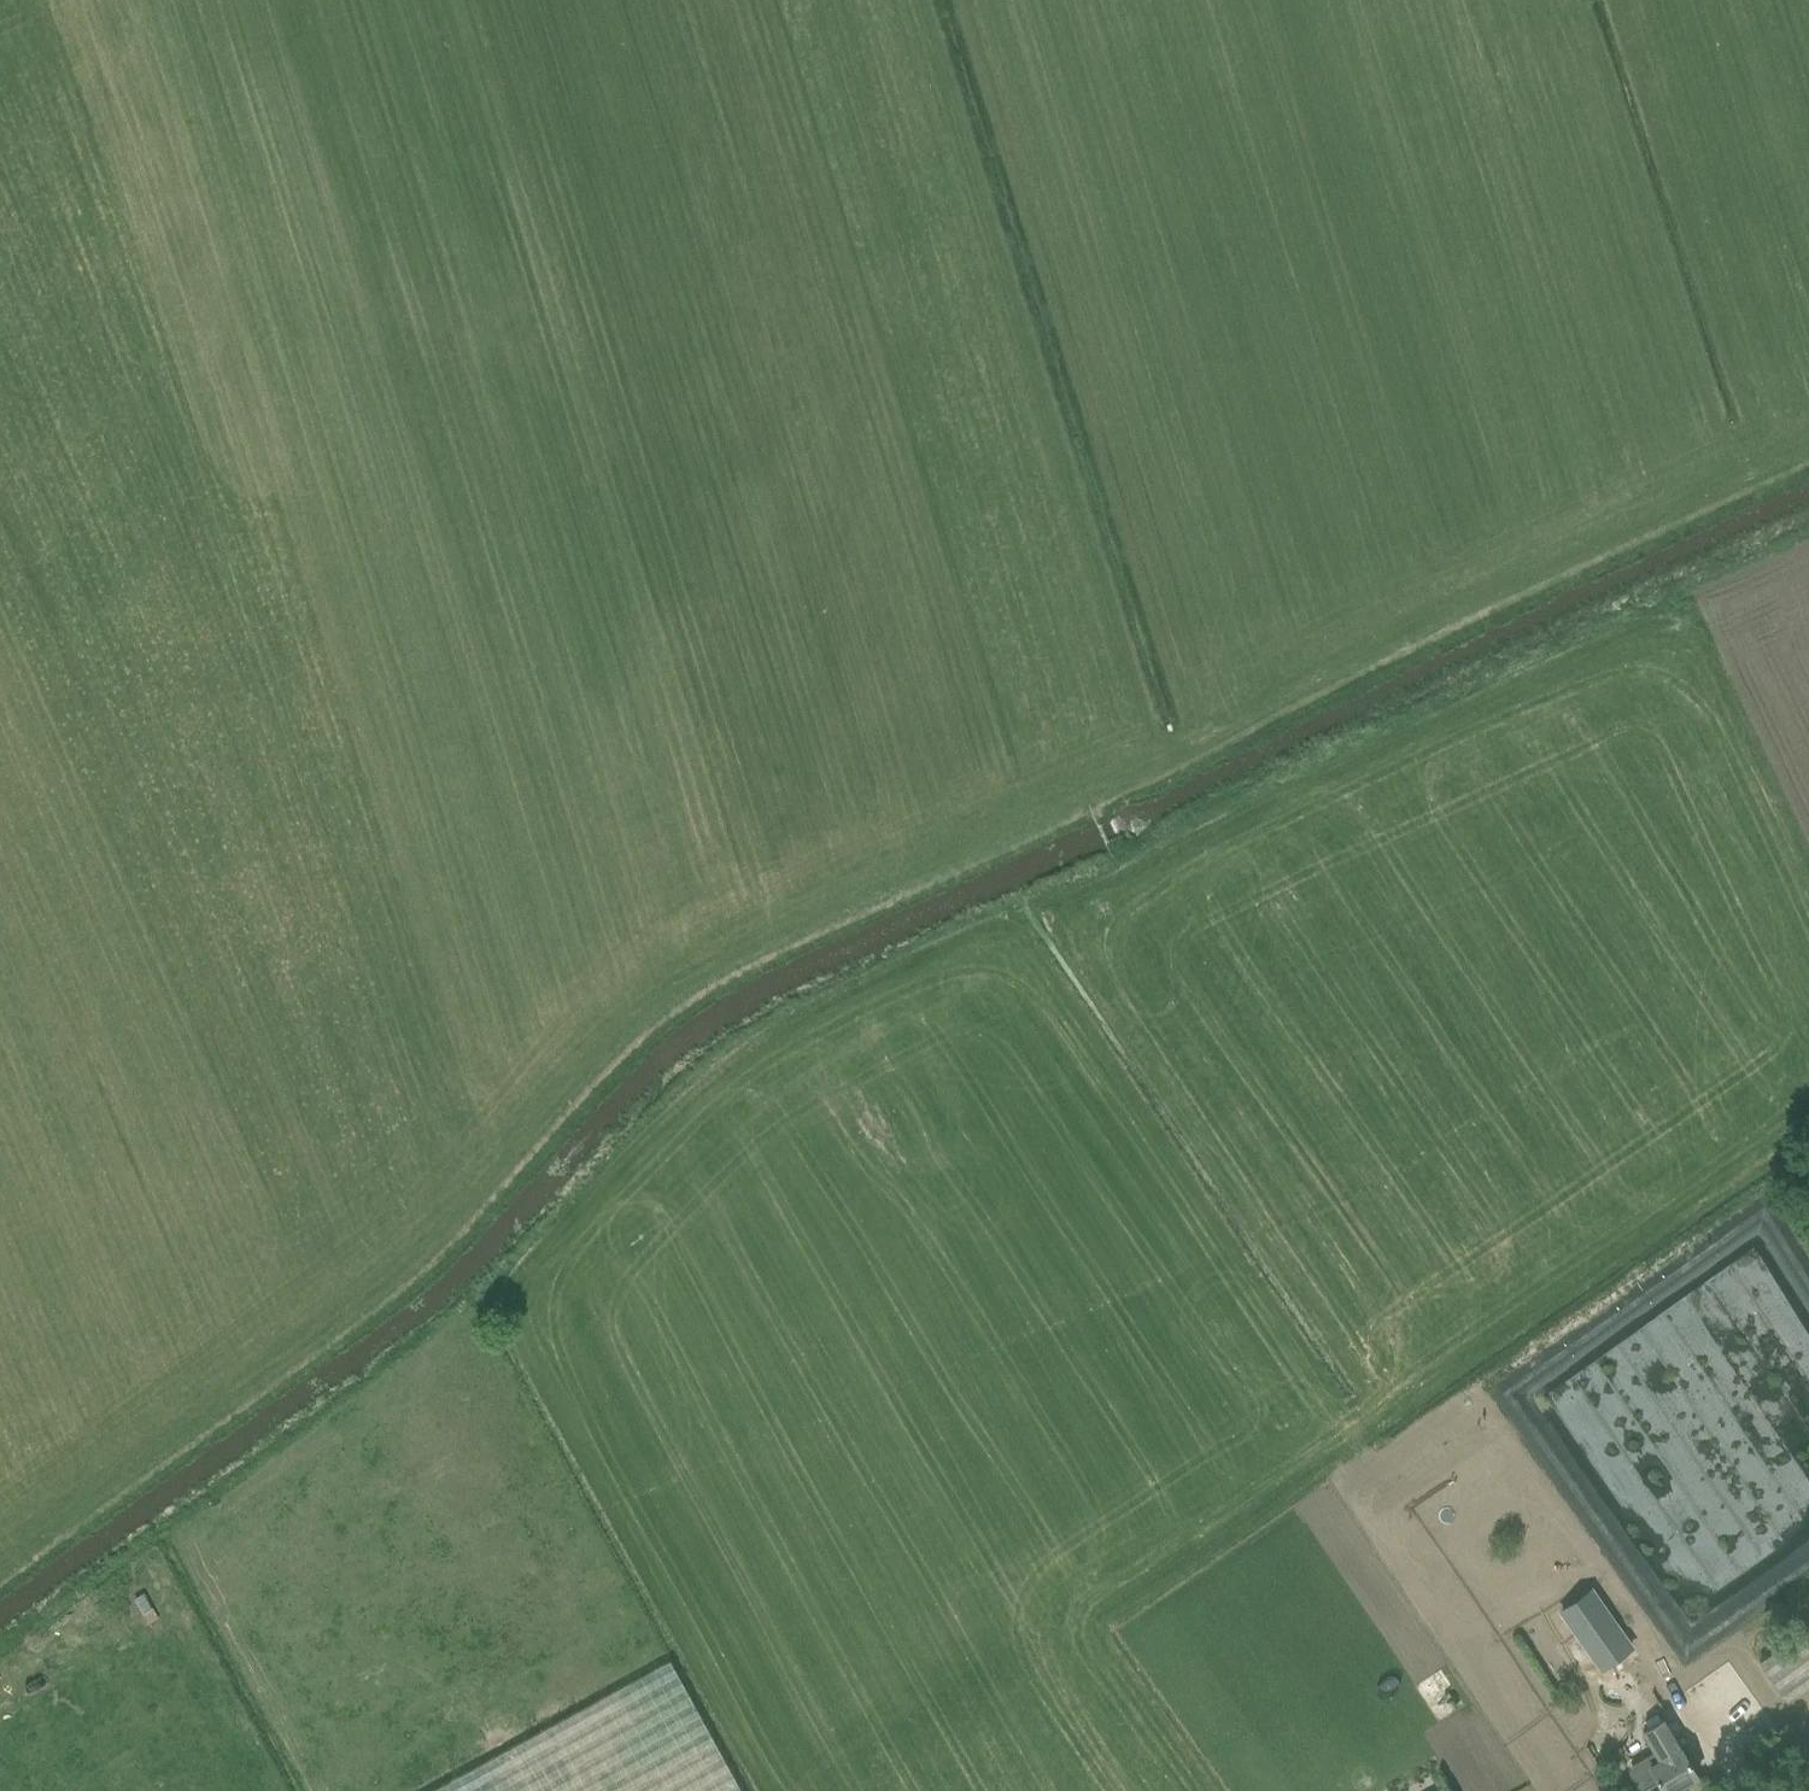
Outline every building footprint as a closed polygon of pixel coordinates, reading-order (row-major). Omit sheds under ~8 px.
[(1808,1684),(1808,1627),(1760,1661),(1787,1700),(1808,1684)] [(1610,1628),(1584,1641),(1600,1674),(1626,1662),(1610,1628)] [(426,1790),(743,1790),(670,1658),(426,1790)] [(1665,1790),(1670,1790),(1698,1775),(1663,1718),(1642,1730),(1654,1750),(1629,1765),(1628,1770),(1640,1790),(1642,1790),(1659,1781),(1665,1790)]
